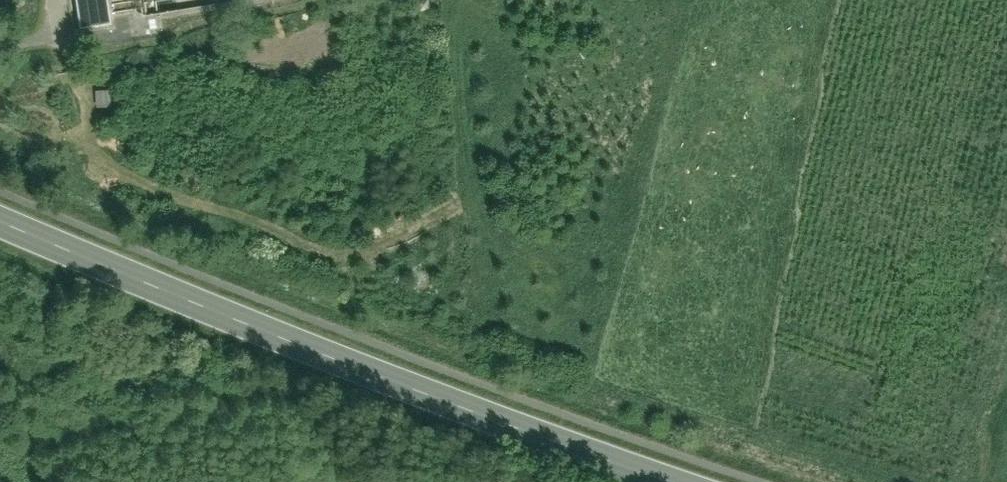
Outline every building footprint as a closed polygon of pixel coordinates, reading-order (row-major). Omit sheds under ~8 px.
[(107,25),(104,0),(78,0),(82,29),(107,25)]
